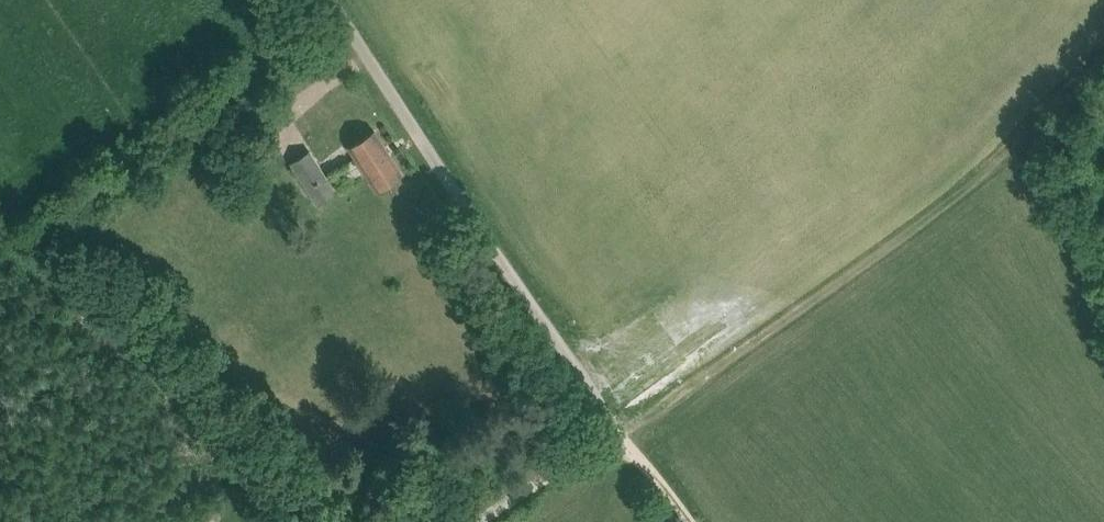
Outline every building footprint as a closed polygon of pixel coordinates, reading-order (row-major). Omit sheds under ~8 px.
[(348,146),(377,190),(403,174),(374,130),(348,146)] [(309,188),(327,176),(309,149),(291,161),(309,188)]
